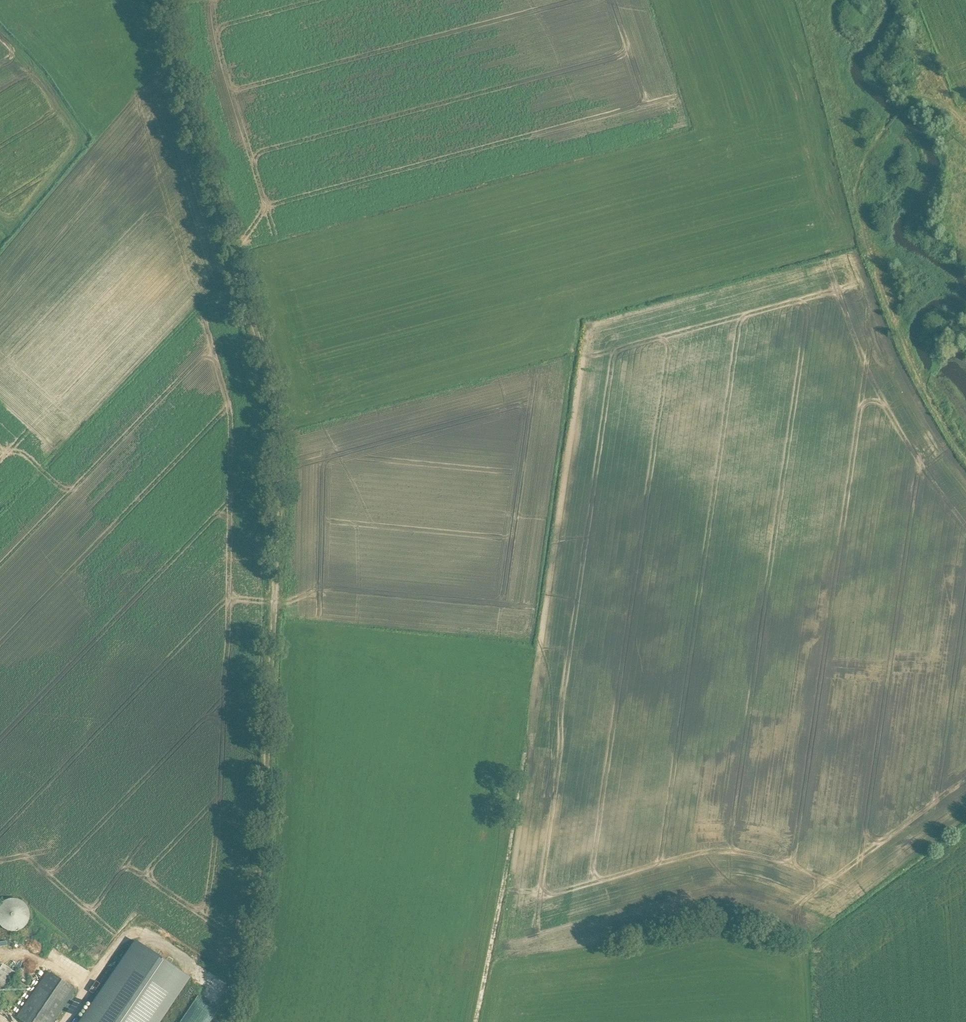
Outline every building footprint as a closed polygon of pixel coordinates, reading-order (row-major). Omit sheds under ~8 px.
[(0,900),(0,929),(28,929),(28,900),(0,900)] [(189,976),(138,941),(83,1021),(158,1021),(189,976)] [(15,971),(0,962),(0,993),(15,971)] [(23,1009),(17,1017),(24,1021),(53,1021),(76,989),(49,971),(23,1009)]
